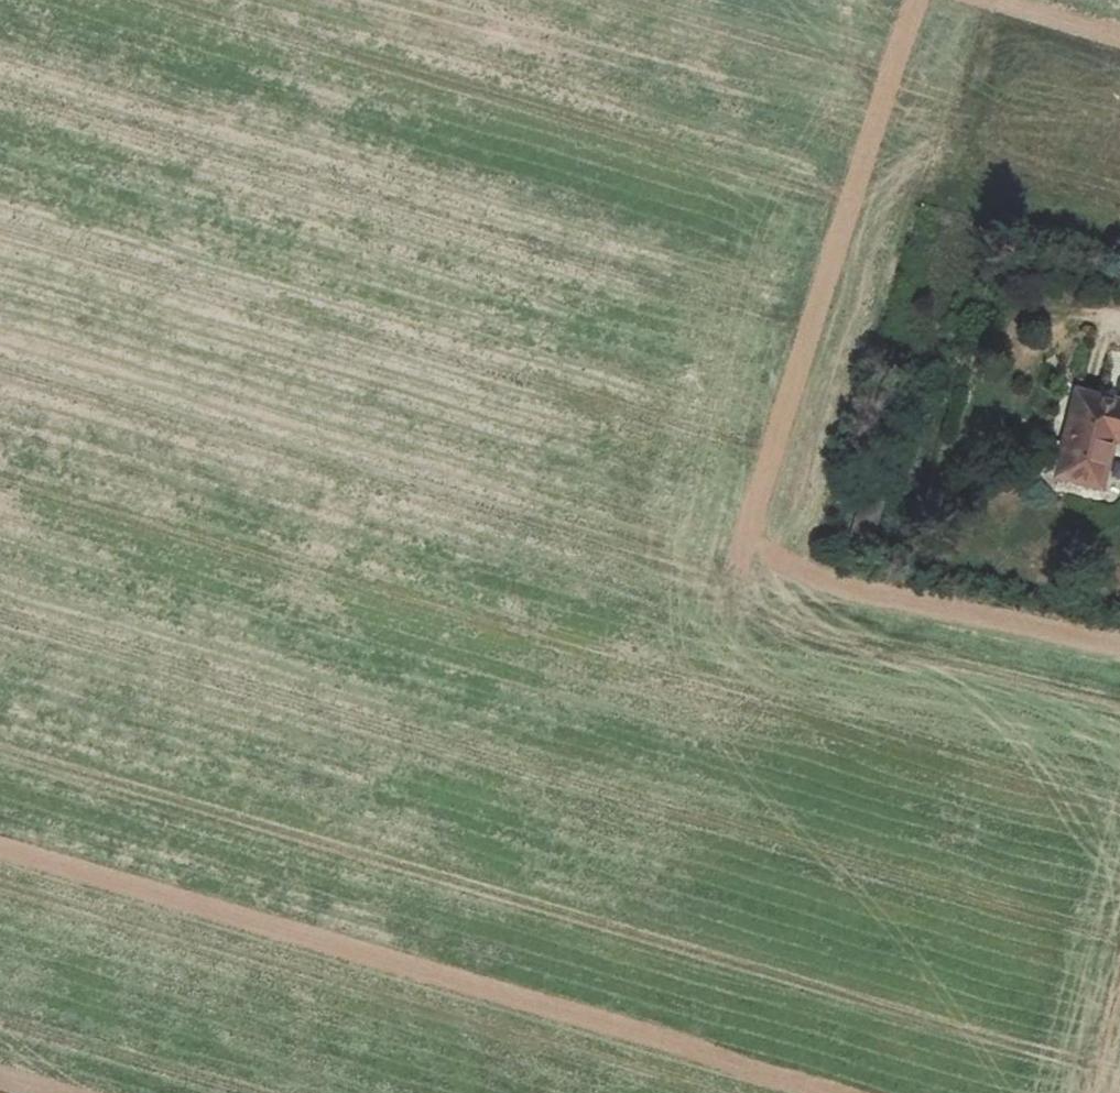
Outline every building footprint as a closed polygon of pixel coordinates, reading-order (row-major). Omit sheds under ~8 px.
[(1062,475),(1106,486),(1118,439),(1119,440),(1119,401),(1083,392),(1062,475)]
